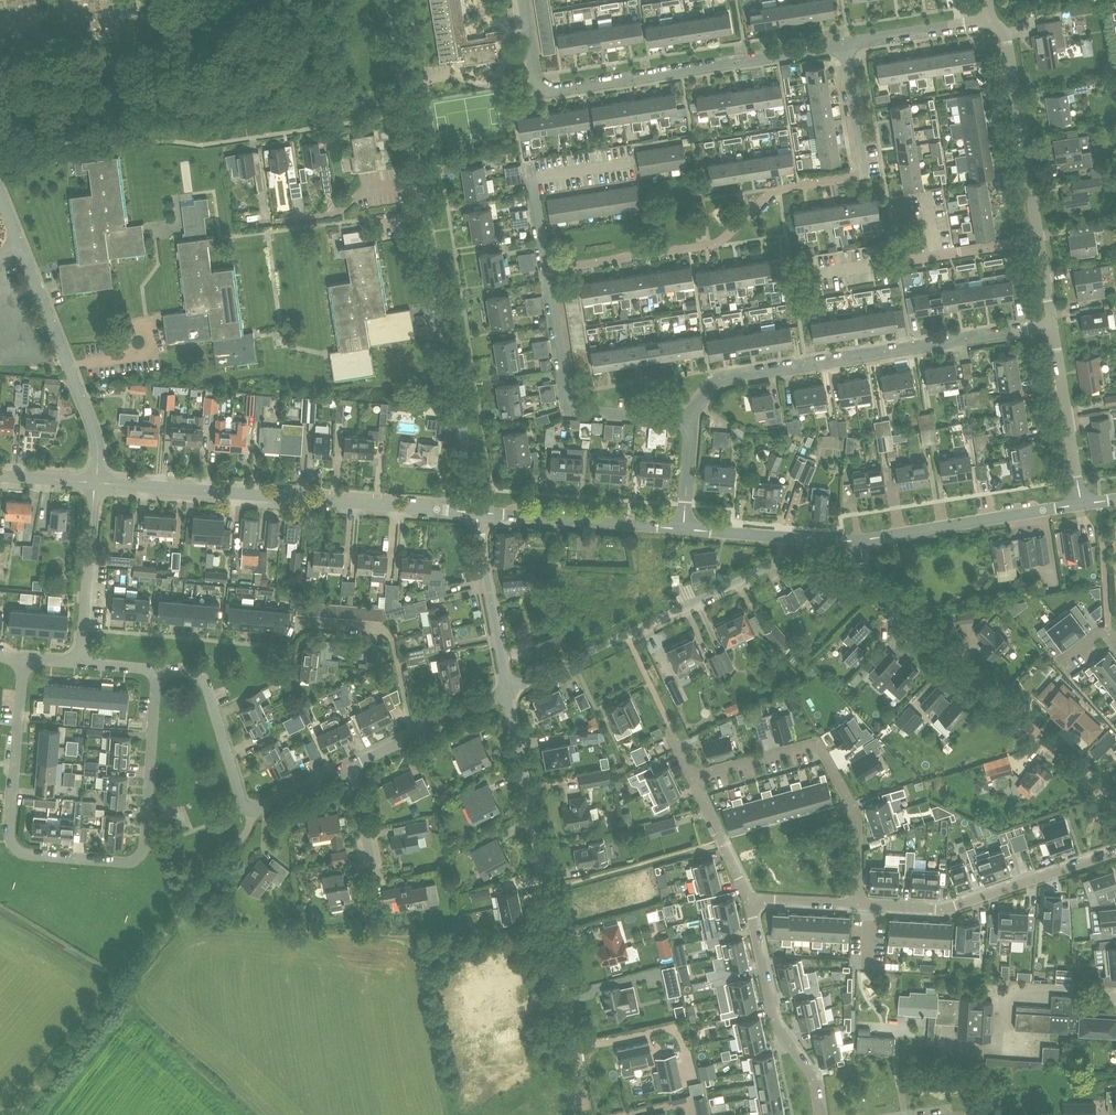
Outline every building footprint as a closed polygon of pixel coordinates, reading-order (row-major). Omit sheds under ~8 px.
[(440,62),(459,59),(460,63),(464,62),(464,64),(499,59),(496,41),(501,40),(499,30),(486,32),(487,37),(468,40),(466,27),(461,0),(430,0),(440,62)] [(510,28),(516,27),(512,0),(506,0),(510,28)] [(535,2),(536,9),(549,7),(548,0),(535,2)] [(804,1),(807,19),(821,17),(818,0),(811,0),(804,1)] [(821,17),(835,15),(833,0),(818,0),(821,17)] [(804,1),(790,3),(793,21),(807,19),(804,1)] [(790,3),(777,5),(780,23),(793,21),(790,3)] [(780,23),(777,5),(763,8),(766,26),(780,23)] [(536,9),(537,15),(550,13),(549,7),(536,9)] [(763,8),(749,10),(752,28),(766,26),(763,8)] [(582,23),(597,18),(595,12),(580,17),(582,23)] [(537,15),(538,22),(551,20),(550,13),(537,15)] [(729,13),(715,16),(718,34),(732,32),(729,13)] [(715,16),(701,18),(704,36),(718,34),(715,16)] [(701,18),(688,20),(691,38),(704,36),(701,18)] [(538,22),(539,28),(552,26),(551,20),(538,22)] [(688,20),(674,22),(677,40),(691,38),(688,20)] [(1061,20),(1045,23),(1038,24),(1040,35),(1032,37),(1034,47),(1036,47),(1039,67),(1058,63),(1054,36),(1063,34),(1061,20)] [(641,21),(626,23),(629,41),(644,39),(641,21)] [(674,22),(660,24),(663,43),(677,40),(674,22)] [(626,23),(613,25),(616,43),(629,41),(626,23)] [(646,27),(649,45),(663,43),(660,24),(646,27)] [(613,25),(599,28),(602,45),(616,43),(613,25)] [(539,28),(540,35),(553,33),(552,26),(539,28)] [(599,28),(585,30),(588,47),(602,45),(599,28)] [(585,30),(572,32),(575,50),(588,47),(585,30)] [(558,34),(560,52),(575,50),(572,32),(558,34)] [(540,35),(541,41),(554,39),(553,33),(540,35)] [(541,41),(542,48),(555,46),(554,39),(541,41)] [(543,55),(556,53),(555,46),(542,48),(543,54),(543,55)] [(962,68),(984,65),(983,54),(975,55),(974,48),(959,50),(962,68)] [(959,50),(946,52),(949,71),(962,68),(959,50)] [(946,52),(932,54),(935,73),(949,71),(946,52)] [(932,54),(918,57),(921,75),(935,73),(932,54)] [(918,57),(904,59),(907,77),(921,75),(918,57)] [(904,59),(891,61),(894,79),(907,77),(904,59)] [(891,61),(877,63),(880,82),(894,79),(891,61)] [(806,68),(809,82),(827,79),(824,65),(806,68)] [(978,78),(965,81),(966,90),(979,88),(978,78)] [(809,82),(811,96),(829,93),(827,79),(809,82)] [(780,83),(766,86),(769,104),(783,101),(780,83)] [(1088,83),(1074,85),(1075,93),(1089,91),(1088,87),(1088,83)] [(766,86),(753,88),(755,106),(769,104),(766,86)] [(755,106),(753,88),(739,90),(742,108),(747,107),(755,106)] [(739,90),(725,92),(728,110),(742,108),(739,90)] [(725,92),(712,94),(714,112),(728,110),(725,92)] [(958,104),(959,112),(983,108),(981,92),(962,95),(946,97),(947,105),(958,104)] [(675,93),(660,95),(663,113),(668,113),(678,111),(675,93)] [(811,96),(813,110),(831,107),(829,93),(811,96)] [(1075,100),(1073,93),(1046,97),(1050,124),(1058,122),(1059,125),(1070,123),(1070,121),(1067,101),(1075,100)] [(714,112),(712,94),(697,97),(700,115),(707,113),(708,119),(710,118),(712,125),(716,125),(715,115),(714,112)] [(660,95),(647,98),(650,116),(656,115),(657,120),(659,120),(661,127),(665,126),(664,117),(663,113),(660,95)] [(647,98),(633,100),(636,118),(637,121),(641,120),(641,117),(650,116),(647,98)] [(633,100),(620,102),(623,120),(631,119),(636,118),(633,100)] [(620,102),(606,104),(609,122),(614,121),(623,120),(620,102)] [(891,106),(893,120),(911,117),(909,103),(891,106)] [(606,104),(592,106),(595,124),(604,123),(609,122),(606,104)] [(590,125),(587,107),(573,109),(576,127),(590,125)] [(813,110),(815,123),(833,120),(831,107),(813,110)] [(986,125),(983,108),(959,112),(961,121),(950,123),(951,130),(986,125)] [(573,109),(560,112),(562,130),(576,127),(573,109)] [(560,112),(546,114),(549,132),(562,130),(560,112)] [(546,114),(532,116),(535,134),(549,132),(546,114)] [(518,118),(521,136),(535,134),(532,116),(518,118)] [(893,120),(895,134),(914,131),(911,117),(893,120)] [(815,123),(817,137),(835,134),(833,120),(815,123)] [(988,140),(986,125),(951,130),(952,138),(963,136),(964,144),(988,140)] [(895,134),(898,148),(916,145),(914,131),(895,134)] [(351,156),(353,171),(377,168),(375,158),(382,156),(381,150),(377,151),(374,133),(351,137),(354,155),(351,156)] [(780,136),(781,145),(788,144),(787,134),(780,136)] [(817,137),(820,151),(838,148),(835,134),(817,137)] [(1067,138),(1053,140),(1057,163),(1060,163),(1069,161),(1070,169),(1093,165),(1091,158),(1090,151),(1082,153),(1080,143),(1079,136),(1078,136),(1072,137),(1067,138)] [(991,157),(988,140),(964,144),(966,154),(955,155),(956,163),(991,157)] [(306,165),(315,164),(316,166),(317,168),(319,169),(321,169),(323,179),(330,178),(326,152),(320,153),(318,142),(303,144),(306,165)] [(683,144),(667,147),(671,169),(686,167),(683,144)] [(898,148),(900,161),(918,158),(916,145),(898,148)] [(285,148),(285,147),(269,149),(272,170),(267,171),(269,180),(275,179),(274,170),(287,168),(290,183),(292,198),(303,196),(301,182),(297,182),(292,147),(285,148)] [(667,147),(653,149),(656,171),(671,169),(667,147)] [(820,151),(822,165),(840,162),(838,148),(820,151)] [(637,152),(641,174),(656,171),(653,149),(637,152)] [(253,154),(253,152),(237,154),(227,156),(229,165),(232,165),(233,176),(255,173),(257,191),(264,190),(259,153),(253,154)] [(791,152),(777,154),(779,172),(794,170),(791,152)] [(777,154),(763,156),(766,174),(779,172),(777,154)] [(118,155),(82,160),(75,161),(77,174),(90,173),(93,192),(72,195),(80,261),(72,262),(73,269),(61,271),(63,293),(113,287),(110,264),(109,264),(109,258),(146,253),(142,224),(127,226),(118,155)] [(763,156),(749,158),(752,176),(766,174),(763,156)] [(957,171),(968,169),(970,179),(994,175),(991,157),(956,163),(957,171)] [(749,158),(736,161),(739,178),(752,176),(749,158)] [(900,161),(902,175),(920,172),(918,158),(900,161)] [(736,161),(722,163),(725,181),(739,178),(736,161)] [(722,163),(708,165),(711,183),(725,181),(722,163)] [(462,168),(464,182),(486,179),(484,164),(462,168)] [(519,165),(504,168),(505,176),(521,173),(519,165)] [(1088,188),(1100,186),(1099,177),(1103,176),(1102,170),(1098,171),(1097,171),(1096,171),(1091,172),(1092,178),(1091,178),(1079,180),(1081,189),(1074,190),(1061,192),(1065,211),(1091,206),(1088,191),(1088,188)] [(902,175),(904,189),(922,186),(920,172),(902,175)] [(522,182),(521,173),(505,176),(507,185),(522,182)] [(464,182),(467,196),(489,193),(486,179),(464,182)] [(968,184),(970,198),(988,195),(986,181),(968,184)] [(638,185),(623,188),(626,210),(642,208),(638,185)] [(623,188),(608,190),(611,212),(626,210),(623,188)] [(608,190),(593,192),(596,215),(611,212),(608,190)] [(593,192),(578,195),(581,217),(596,215),(593,192)] [(578,195),(563,197),(566,220),(581,217),(578,195)] [(970,198),(973,212),(991,209),(988,195),(970,198)] [(563,197),(547,200),(551,222),(566,220),(563,197)] [(164,321),(167,343),(212,337),(216,366),(257,361),(253,331),(241,333),(232,267),(211,270),(208,243),(214,243),(213,236),(207,237),(204,217),(210,216),(207,198),(194,199),(195,203),(181,205),(186,239),(178,240),(187,311),(175,313),(176,320),(164,321)] [(877,199),(862,201),(865,219),(880,217),(877,199)] [(862,201),(849,203),(852,221),(860,220),(865,219),(862,201)] [(849,203),(835,206),(838,224),(852,221),(849,203)] [(835,206),(822,208),(825,226),(838,224),(835,206)] [(468,212),(471,226),(493,222),(490,208),(468,212)] [(825,226),(822,208),(808,210),(811,228),(815,227),(825,226)] [(526,209),(511,211),(512,219),(527,217),(526,209)] [(973,212),(975,225),(993,222),(991,209),(973,212)] [(811,228),(808,210),(794,212),(797,230),(806,229),(811,228)] [(529,226),(527,217),(512,219),(514,228),(529,226)] [(471,226),(473,240),(495,237),(493,222),(471,226)] [(975,225),(977,239),(995,236),(993,222),(975,225)] [(1068,235),(1072,258),(1098,254),(1094,231),(1103,230),(1102,222),(1077,226),(1078,234),(1068,235)] [(386,312),(374,242),(367,243),(365,229),(344,233),(346,247),(340,248),(341,255),(347,254),(351,280),(330,283),(341,349),(329,351),(334,380),(375,374),(371,352),(370,352),(369,345),(415,337),(412,315),(399,317),(398,310),(386,312)] [(480,254),(482,269),(504,265),(502,251),(480,254)] [(518,255),(519,263),(534,260),(533,253),(518,255)] [(779,259),(765,262),(768,279),(782,277),(779,259)] [(536,269),(534,260),(519,263),(521,272),(536,269)] [(765,262),(751,264),(754,281),(763,280),(764,285),(769,285),(768,282),(768,279),(765,262)] [(751,264),(738,266),(740,284),(754,281),(751,264)] [(1109,264),(1085,268),(1074,270),(1079,301),(1104,297),(1101,274),(1110,273),(1109,264)] [(482,269),(485,283),(507,280),(504,265),(482,269)] [(738,266),(724,268),(727,286),(740,284),(738,266)] [(690,267),(676,269),(679,287),(693,284),(690,267)] [(724,268),(710,270),(713,288),(727,286),(724,268)] [(676,269),(663,271),(665,289),(679,287),(676,269)] [(710,270),(696,272),(699,290),(713,288),(710,270)] [(663,271),(649,273),(652,291),(665,289),(663,271)] [(649,273),(635,275),(638,293),(652,291),(649,273)] [(635,275),(622,277),(624,295),(638,293),(635,275)] [(622,277),(608,279),(611,297),(618,296),(619,299),(620,299),(625,298),(624,295),(622,277)] [(608,279),(594,281),(597,299),(611,297),(608,279)] [(1010,280),(996,282),(999,300),(1013,298),(1010,280)] [(594,281),(580,284),(583,302),(597,299),(594,281)] [(815,281),(807,282),(808,292),(817,291),(815,281)] [(996,282),(982,284),(985,302),(999,300),(996,282)] [(562,286),(564,294),(577,292),(576,284),(562,286)] [(982,284),(969,287),(972,304),(985,302),(982,284)] [(958,307),(972,304),(969,287),(956,289),(955,289),(958,307)] [(955,289),(941,291),(944,309),(958,307),(955,289)] [(774,290),(771,291),(771,294),(772,302),(781,301),(779,290),(774,290)] [(941,291),(928,293),(931,311),(944,309),(941,291)] [(564,294),(565,301),(578,299),(577,292),(564,294)] [(928,293),(914,296),(917,314),(931,311),(928,293)] [(487,298),(489,312),(512,309),(509,294),(487,298)] [(540,296),(525,298),(526,307),(541,304),(540,296)] [(565,301),(566,307),(579,305),(578,299),(565,301)] [(543,313),(541,304),(526,307),(527,315),(543,313)] [(566,307),(567,314),(580,312),(579,305),(566,307)] [(514,323),(512,309),(489,312),(492,327),(514,323)] [(894,310),(880,312),(883,330),(897,327),(894,310)] [(567,314),(568,320),(581,318),(580,312),(567,314)] [(880,312),(866,314),(869,332),(883,330),(880,312)] [(1115,327),(1114,313),(1106,314),(1106,312),(1081,316),(1084,333),(1098,331),(1099,333),(1109,331),(1109,328),(1115,327)] [(866,314),(852,316),(855,334),(869,332),(866,314)] [(852,316),(839,319),(842,337),(855,334),(852,316)] [(568,320),(569,327),(582,325),(581,318),(568,320)] [(839,319),(825,321),(828,339),(842,337),(839,319)] [(825,321),(811,323),(814,341),(828,339),(825,321)] [(569,327),(570,333),(583,331),(582,325),(569,327)] [(790,327),(776,329),(778,347),(793,345),(790,327)] [(776,329),(762,331),(765,349),(778,347),(776,329)] [(570,333),(571,340),(584,338),(583,331),(570,333)] [(762,331),(748,333),(751,351),(765,349),(762,331)] [(748,333),(734,335),(737,353),(751,351),(748,333)] [(701,334),(687,337),(690,355),(704,352),(701,334)] [(734,335),(721,338),(723,356),(737,353),(734,335)] [(687,337),(673,339),(676,357),(690,355),(687,337)] [(494,342),(496,356),(518,352),(516,338),(494,342)] [(571,340),(572,346),(585,344),(584,338),(571,340)] [(709,358),(723,356),(721,338),(707,340),(709,358)] [(673,339),(660,341),(663,359),(676,357),(673,339)] [(532,342),(533,350),(548,348),(547,340),(532,342)] [(660,341),(646,343),(649,361),(663,359),(660,341)] [(646,343),(632,345),(635,363),(649,361),(646,343)] [(572,346),(573,353),(586,351),(585,344),(572,346)] [(632,345),(619,347),(622,365),(635,363),(632,345)] [(619,347),(605,349),(608,367),(622,365),(619,347)] [(549,357),(548,348),(533,350),(534,359),(549,357)] [(594,370),(608,367),(605,349),(591,352),(594,370)] [(573,353),(574,359),(587,357),(586,351),(573,353)] [(525,366),(523,352),(518,352),(496,356),(498,370),(525,366)] [(1016,354),(994,358),(996,372),(997,373),(1018,370),(1016,354)] [(1077,360),(1082,390),(1102,387),(1097,360),(1103,359),(1102,355),(1077,360)] [(574,359),(575,366),(588,364),(587,357),(574,359)] [(541,360),(542,370),(552,369),(550,358),(541,360)] [(962,363),(964,378),(973,377),(971,362),(962,363)] [(955,363),(940,365),(944,387),(958,385),(955,363)] [(589,370),(588,364),(575,366),(576,372),(589,370)] [(929,390),(944,387),(940,365),(925,367),(929,390)] [(911,370),(897,372),(901,394),(914,392),(911,370)] [(990,381),(998,380),(999,387),(1021,384),(1018,370),(997,373),(996,372),(989,374),(990,381)] [(897,372),(882,375),(885,397),(901,394),(897,372)] [(45,377),(44,386),(50,387),(50,385),(59,386),(59,387),(60,387),(61,379),(45,377)] [(867,377),(853,379),(857,401),(871,399),(867,377)] [(853,379),(838,382),(842,404),(857,401),(853,379)] [(30,382),(23,381),(23,391),(22,405),(28,405),(30,382)] [(497,386),(499,400),(521,397),(518,383),(497,386)] [(539,385),(540,394),(555,391),(554,383),(539,385)] [(131,384),(130,393),(146,394),(147,385),(131,384)] [(824,384),(810,386),(813,408),(827,406),(824,384)] [(810,386),(795,389),(798,411),(813,408),(810,386)] [(982,389),(966,392),(968,400),(983,397),(982,389)] [(556,400),(555,391),(540,394),(541,402),(556,400)] [(159,408),(167,408),(168,392),(161,392),(159,408)] [(175,393),(168,392),(167,408),(174,409),(175,393)] [(966,392),(959,393),(961,409),(969,407),(968,400),(966,392)] [(756,417),(765,415),(766,423),(769,423),(782,421),(780,406),(773,407),(771,393),(753,396),(756,417)] [(261,419),(262,409),(263,394),(256,394),(255,409),(255,419),(261,419)] [(211,411),(212,396),(204,395),(204,411),(211,411)] [(1104,396),(1105,405),(1109,405),(1115,404),(1115,395),(1104,396)] [(212,396),(211,411),(218,412),(219,396),(212,396)] [(988,396),(983,397),(968,400),(969,407),(989,404),(988,396)] [(302,397),(301,421),(309,422),(311,398),(302,397)] [(523,411),(521,397),(499,400),(501,415),(523,411)] [(1001,401),(1003,417),(1025,413),(1023,398),(1001,401)] [(254,415),(255,399),(247,399),(246,415),(254,415)] [(343,423),(344,401),(337,400),(336,422),(343,423)] [(381,403),(380,423),(387,423),(387,410),(388,404),(388,403),(381,403)] [(13,430),(14,406),(8,405),(7,414),(5,414),(5,411),(0,411),(0,432),(5,432),(5,430),(13,430)] [(391,411),(391,412),(411,414),(412,407),(398,405),(392,405),(391,410),(391,411)] [(25,419),(28,419),(27,432),(34,432),(34,434),(41,435),(42,413),(41,410),(41,407),(27,406),(25,419)] [(49,407),(49,418),(45,417),(42,413),(41,435),(48,436),(48,433),(56,434),(57,418),(58,418),(59,408),(49,407)] [(522,414),(524,420),(536,417),(534,410),(522,414)] [(127,423),(129,423),(128,440),(143,441),(144,424),(137,424),(139,412),(128,411),(127,423)] [(172,441),(186,442),(188,417),(183,416),(183,413),(172,412),(171,425),(173,425),(172,441)] [(933,412),(926,414),(928,429),(935,427),(933,412)] [(150,413),(150,425),(144,424),(143,441),(156,442),(158,425),(160,426),(160,414),(150,413)] [(550,422),(547,413),(533,418),(535,426),(550,422)] [(1027,427),(1025,413),(1003,417),(1006,431),(1027,427)] [(926,414),(917,415),(920,430),(928,429),(926,414)] [(194,417),(188,417),(186,442),(201,443),(202,427),(204,427),(205,415),(194,415),(194,417)] [(789,432),(793,432),(802,433),(799,418),(787,421),(789,432)] [(1093,462),(1111,459),(1108,436),(1110,436),(1108,428),(1111,427),(1109,418),(1093,420),(1094,430),(1089,431),(1093,462)] [(216,447),(230,448),(231,432),(232,422),(226,422),(226,419),(216,419),(215,430),(217,430),(216,447)] [(837,419),(828,421),(830,435),(840,435),(837,422),(837,419)] [(238,420),(238,432),(231,432),(230,448),(244,449),(246,433),(247,433),(248,421),(238,420)] [(845,420),(837,422),(840,435),(846,436),(848,436),(845,420)] [(889,420),(882,421),(884,436),(891,434),(889,420)] [(882,421),(874,422),(876,437),(884,436),(882,421)] [(592,423),(580,422),(579,438),(591,439),(592,423)] [(744,439),(744,430),(732,422),(731,432),(723,431),(722,446),(730,447),(731,433),(734,433),(744,439)] [(973,435),(971,422),(963,423),(966,438),(973,437),(974,436),(973,435)] [(604,439),(613,439),(614,425),(605,424),(604,439)] [(402,426),(402,441),(424,440),(424,425),(402,426)] [(622,425),(614,425),(613,439),(621,440),(622,425)] [(262,449),(281,451),(283,433),(283,428),(261,426),(259,444),(263,445),(262,449)] [(658,428),(649,427),(648,446),(656,447),(656,443),(657,443),(658,428)] [(937,442),(935,427),(928,429),(930,443),(937,442)] [(554,429),(546,428),(545,445),(553,446),(554,429)] [(666,428),(658,428),(657,443),(665,443),(666,428)] [(300,452),(302,430),(296,429),(295,434),(283,433),(281,451),(300,452)] [(360,437),(359,457),(365,457),(366,456),(373,456),(374,444),(378,444),(379,438),(379,430),(369,429),(368,437),(360,437)] [(922,445),(930,443),(928,429),(920,430),(922,445)] [(330,441),(329,441),(330,433),(330,430),(324,430),(324,432),(315,432),(315,440),(314,439),(313,455),(329,456),(330,441)] [(504,434),(507,448),(529,444),(526,430),(504,434)] [(713,445),(722,446),(723,431),(714,431),(713,445)] [(973,437),(974,443),(989,441),(989,433),(973,435),(974,436),(973,437)] [(894,449),(891,434),(884,436),(887,451),(888,460),(896,459),(894,449)] [(341,435),(341,444),(345,444),(344,454),(352,455),(352,456),(359,457),(360,437),(346,436),(341,435)] [(854,437),(848,436),(846,436),(845,451),(853,452),(854,437)] [(879,452),(887,451),(884,436),(876,437),(879,452)] [(912,446),(912,440),(906,440),(906,436),(897,436),(898,446),(912,446)] [(417,463),(437,465),(438,445),(419,443),(418,453),(414,452),(415,443),(401,441),(399,461),(414,462),(414,461),(417,461),(417,463)] [(990,448),(989,441),(974,443),(975,451),(990,448)] [(1008,445),(1010,460),(1032,457),(1030,442),(1008,445)] [(531,459),(531,458),(534,459),(533,474),(542,475),(543,459),(538,459),(537,451),(530,452),(529,444),(507,448),(509,463),(531,459)] [(550,475),(566,476),(567,457),(559,456),(560,450),(552,449),(550,475)] [(566,476),(580,477),(583,450),(575,449),(574,457),(567,457),(566,476)] [(783,456),(771,451),(766,465),(776,471),(783,456)] [(790,475),(799,479),(806,461),(807,458),(799,454),(790,475)] [(969,454),(955,456),(958,478),(972,476),(969,454)] [(595,478),(610,479),(611,457),(597,456),(595,478)] [(955,456),(940,459),(943,481),(958,478),(955,456)] [(610,479),(624,480),(626,458),(611,457),(610,479)] [(1010,460),(1013,474),(1014,474),(1015,478),(1017,479),(1022,478),(1023,476),(1023,473),(1034,471),(1032,457),(1010,460)] [(808,483),(816,466),(814,465),(816,462),(807,458),(806,461),(799,479),(808,483)] [(639,482),(654,483),(656,460),(641,459),(639,482)] [(654,483),(668,484),(669,461),(656,460),(654,483)] [(925,461),(911,463),(914,485),(929,483),(925,461)] [(911,463),(896,466),(899,488),(914,485),(911,463)] [(704,487),(719,488),(721,465),(706,464),(704,487)] [(986,464),(978,465),(980,479),(988,479),(986,464)] [(719,488),(733,489),(734,466),(721,465),(719,488)] [(856,494),(871,492),(868,470),(867,465),(859,466),(860,471),(852,472),(856,494)] [(882,468),(868,470),(871,492),(885,490),(882,468)] [(992,485),(1000,489),(1003,481),(995,478),(992,485)] [(754,508),(765,509),(768,482),(754,480),(752,496),(755,496),(754,508)] [(784,484),(778,483),(768,482),(765,509),(776,510),(777,498),(782,499),(784,484)] [(827,511),(829,489),(816,488),(816,493),(811,493),(811,501),(812,502),(811,514),(827,516),(827,511)] [(11,528),(18,528),(20,500),(8,499),(6,516),(12,516),(11,528)] [(32,501),(20,500),(18,528),(24,529),(25,517),(31,518),(32,501)] [(55,533),(55,528),(65,528),(65,532),(72,532),(73,509),(53,508),(52,517),(48,517),(48,533),(55,533)] [(144,531),(153,532),(153,534),(159,535),(161,514),(145,513),(144,531)] [(131,542),(132,537),(133,515),(118,514),(116,536),(116,540),(131,542)] [(176,515),(161,514),(159,535),(166,535),(166,533),(175,533),(176,515)] [(192,539),(207,540),(209,514),(200,514),(200,516),(194,516),(193,529),(186,529),(185,542),(192,543),(192,539)] [(216,547),(229,548),(231,532),(223,531),(224,518),(218,518),(218,515),(209,514),(207,540),(216,541),(216,547)] [(258,558),(259,549),(259,548),(258,548),(260,519),(242,517),(241,537),(243,537),(241,567),(252,568),(252,571),(255,571),(254,584),(257,584),(258,582),(258,574),(259,564),(260,559),(259,558),(258,558)] [(264,543),(278,544),(279,535),(278,535),(279,520),(267,519),(264,543)] [(297,540),(299,522),(285,521),(284,539),(289,539),(288,546),(287,555),(291,556),(290,569),(300,570),(301,551),(296,551),(297,540)] [(1079,563),(1092,561),(1090,545),(1089,539),(1080,540),(1078,529),(1071,530),(1071,528),(1065,529),(1065,531),(1063,531),(1067,556),(1077,554),(1079,563)] [(12,543),(12,540),(13,532),(5,531),(4,542),(12,543)] [(513,564),(514,556),(515,533),(497,532),(495,563),(513,564)] [(33,545),(30,558),(38,559),(39,546),(42,534),(35,533),(33,545)] [(992,545),(996,567),(1015,564),(1014,557),(1020,555),(1022,565),(1048,561),(1044,535),(1017,539),(1017,542),(992,545)] [(22,558),(30,558),(33,545),(23,544),(22,558)] [(328,568),(329,547),(322,547),(322,549),(315,549),(314,560),(308,559),(307,575),(318,576),(319,568),(328,568)] [(343,551),(336,550),(337,548),(329,547),(328,568),(328,571),(341,572),(341,569),(342,569),(343,551)] [(135,557),(135,565),(134,565),(134,574),(140,575),(156,576),(157,565),(151,565),(143,564),(143,561),(144,549),(136,549),(135,557)] [(262,572),(265,572),(267,550),(259,549),(258,558),(259,558),(260,559),(259,564),(258,574),(258,582),(257,584),(261,584),(262,572)] [(371,572),(373,550),(366,550),(366,553),(358,552),(357,570),(371,572)] [(387,554),(380,554),(380,551),(373,550),(371,572),(372,572),(371,580),(385,581),(387,554)] [(172,551),(171,571),(179,571),(179,569),(180,569),(181,552),(172,551)] [(548,551),(547,565),(563,566),(563,552),(548,551)] [(695,554),(697,570),(693,571),(693,572),(690,575),(692,585),(715,575),(714,568),(717,567),(715,551),(695,554)] [(416,575),(417,554),(410,553),(410,556),(403,556),(401,574),(416,575)] [(441,570),(430,569),(431,558),(424,557),(424,554),(417,554),(416,575),(424,576),(423,582),(429,582),(429,590),(423,591),(426,600),(443,596),(441,587),(445,586),(441,570)] [(135,565),(135,557),(107,555),(106,563),(109,563),(134,565),(135,565)] [(181,563),(180,575),(189,576),(189,564),(181,563)] [(537,586),(536,574),(526,575),(526,568),(517,569),(517,574),(503,575),(505,595),(524,593),(524,587),(537,586)] [(227,581),(228,572),(206,570),(205,579),(227,581)] [(671,574),(671,585),(680,584),(679,574),(671,574)] [(299,577),(299,587),(305,588),(306,583),(309,583),(309,577),(299,577)] [(800,586),(794,589),(801,604),(809,596),(819,605),(823,609),(835,597),(817,579),(805,591),(800,586)] [(42,580),(33,580),(33,589),(41,589),(42,580)] [(347,605),(350,605),(353,605),(354,595),(355,581),(349,581),(348,594),(347,605)] [(385,601),(391,601),(392,601),(392,598),(392,597),(393,584),(386,584),(385,601)] [(391,601),(391,607),(401,605),(401,603),(398,601),(399,585),(393,584),(392,597),(392,598),(392,601),(391,601)] [(1088,588),(1095,597),(1100,597),(1100,586),(1088,588)] [(791,591),(778,597),(786,613),(799,606),(791,591)] [(126,595),(126,593),(114,592),(112,614),(124,616),(126,595)] [(539,593),(510,599),(513,615),(542,610),(539,593)] [(150,595),(138,594),(138,596),(136,617),(148,618),(150,595)] [(136,617),(138,596),(126,595),(124,616),(136,617)] [(170,620),(172,597),(160,596),(158,619),(170,620)] [(182,621),(184,598),(183,598),(183,601),(172,600),(172,597),(170,620),(182,621)] [(194,622),(196,602),(195,602),(196,599),(184,598),(182,621),(194,622)] [(401,606),(401,605),(391,607),(393,618),(403,615),(404,619),(417,616),(416,612),(426,610),(423,600),(401,606)] [(206,623),(207,603),(196,602),(194,622),(206,623)] [(240,626),(242,603),(229,602),(227,625),(240,626)] [(1007,606),(1013,615),(1019,611),(1013,602),(1007,606)] [(220,604),(207,603),(206,623),(218,624),(220,604)] [(252,627),(254,604),(242,603),(240,626),(252,627)] [(263,628),(266,605),(254,604),(252,627),(263,628)] [(1075,604),(1056,617),(1071,639),(1083,630),(1077,623),(1085,618),(1075,604)] [(275,629),(277,606),(266,605),(263,628),(275,629)] [(1099,615),(1099,605),(1087,613),(1092,620),(1099,615)] [(294,608),(277,606),(275,629),(287,631),(288,621),(293,621),(294,608)] [(451,627),(448,613),(440,615),(438,606),(428,608),(432,624),(424,626),(422,628),(423,633),(425,632),(426,632),(433,631),(451,627)] [(391,608),(385,610),(384,620),(393,618),(391,607),(391,608)] [(957,611),(959,623),(973,620),(971,609),(957,611)] [(10,630),(24,631),(26,611),(11,610),(10,630)] [(24,631),(38,632),(39,612),(26,611),(24,631)] [(38,632),(52,633),(53,613),(39,612),(38,632)] [(744,636),(752,632),(760,628),(755,617),(747,621),(743,612),(729,619),(741,643),(746,641),(744,636)] [(52,633),(66,634),(68,614),(53,613),(52,633)] [(1054,615),(1034,629),(1044,643),(1053,638),(1059,647),(1061,645),(1063,647),(1070,642),(1069,640),(1071,639),(1056,617),(1054,615)] [(737,646),(741,643),(729,619),(716,625),(726,644),(735,640),(737,646)] [(861,641),(872,629),(862,619),(843,638),(851,645),(842,655),(852,665),(853,664),(856,666),(861,662),(858,659),(868,648),(861,641)] [(980,648),(993,659),(1009,641),(996,630),(994,632),(985,623),(976,633),(983,640),(984,639),(987,641),(980,648)] [(454,642),(454,640),(457,640),(455,633),(452,633),(451,627),(433,631),(426,632),(429,647),(454,642)] [(790,643),(776,627),(767,635),(781,651),(790,643)] [(562,628),(535,639),(540,653),(568,642),(562,628)] [(312,639),(311,648),(304,647),(303,661),(301,661),(319,663),(322,664),(328,664),(329,659),(323,658),(325,640),(312,639)] [(688,640),(679,644),(689,664),(695,661),(698,667),(701,665),(702,668),(706,666),(705,664),(702,658),(694,639),(688,642),(688,640)] [(367,662),(374,662),(375,645),(367,644),(367,662)] [(687,672),(684,667),(689,664),(679,644),(672,647),(673,649),(667,652),(676,670),(679,676),(687,672)] [(388,645),(375,645),(374,662),(381,663),(387,659),(388,645)] [(424,655),(423,649),(405,652),(405,653),(403,654),(404,659),(406,658),(406,659),(410,658),(424,655)] [(732,669),(731,667),(723,650),(717,654),(725,670),(726,672),(732,669)] [(875,667),(869,674),(875,678),(880,672),(883,674),(886,670),(892,676),(891,677),(893,679),(887,686),(900,698),(906,691),(902,687),(918,670),(906,660),(901,665),(900,667),(894,661),(896,660),(897,658),(889,651),(887,654),(877,665),(875,667)] [(1115,665),(1115,663),(1114,660),(1115,659),(1109,651),(1085,669),(1089,674),(1094,671),(1099,678),(1115,665)] [(715,676),(724,672),(716,654),(707,658),(715,676)] [(425,662),(424,655),(410,658),(406,659),(407,665),(425,662)] [(459,671),(457,657),(441,660),(441,658),(431,660),(432,669),(434,671),(438,668),(439,674),(459,671)] [(298,674),(299,676),(317,678),(321,679),(322,672),(327,672),(328,664),(322,664),(319,663),(301,661),(300,666),(299,668),(298,674)] [(1109,690),(1115,684),(1115,665),(1099,678),(1094,681),(1098,686),(1103,683),(1109,690)] [(440,681),(443,680),(444,689),(462,685),(459,671),(439,674),(440,681)] [(715,678),(719,690),(729,687),(725,675),(715,678)] [(836,682),(841,687),(847,680),(843,676),(842,677),(841,677),(836,682)] [(849,682),(854,686),(859,681),(854,677),(849,682)] [(687,701),(677,680),(670,683),(680,705),(687,701)] [(412,681),(406,682),(408,696),(415,694),(415,693),(417,692),(416,685),(413,686),(412,681)] [(1051,683),(1043,692),(1050,699),(1047,702),(1056,710),(1053,713),(1065,725),(1068,721),(1075,727),(1089,740),(1100,728),(1079,709),(1082,707),(1070,696),(1072,694),(1063,685),(1059,690),(1051,683)] [(50,712),(51,700),(58,701),(60,685),(45,684),(44,699),(44,700),(38,700),(37,711),(43,711),(43,712),(50,712)] [(350,691),(346,684),(337,689),(345,706),(351,703),(347,693),(350,692),(350,691)] [(58,701),(72,702),(73,686),(60,685),(58,701)] [(72,702),(86,703),(87,687),(73,686),(72,702)] [(268,686),(259,690),(245,697),(249,704),(241,708),(246,718),(244,719),(246,724),(266,714),(272,710),(269,703),(262,706),(259,701),(263,699),(268,696),(267,691),(270,689),(268,686)] [(961,719),(962,720),(969,712),(954,698),(949,704),(944,700),(946,698),(943,695),(945,693),(937,686),(921,704),(929,711),(934,706),(941,712),(938,716),(953,728),(961,719)] [(86,703),(99,704),(100,688),(87,687),(86,703)] [(99,704),(113,705),(114,689),(100,688),(99,704)] [(559,688),(535,700),(538,706),(535,707),(536,708),(534,709),(537,716),(539,715),(540,717),(543,715),(547,713),(548,715),(555,712),(554,710),(566,704),(559,688)] [(126,718),(127,706),(128,691),(114,689),(113,705),(120,706),(119,717),(126,718)] [(338,709),(345,706),(337,689),(327,694),(329,697),(331,701),(334,700),(338,709)] [(383,699),(376,703),(373,696),(370,695),(365,697),(370,706),(369,706),(379,726),(393,719),(389,710),(395,707),(394,704),(400,701),(397,689),(382,696),(383,699)] [(792,690),(782,696),(784,700),(795,695),(792,690)] [(584,692),(576,696),(581,708),(589,704),(584,692)] [(630,697),(618,703),(627,723),(640,717),(630,697)] [(627,723),(618,703),(605,709),(615,729),(627,723)] [(309,712),(305,704),(297,708),(299,713),(300,713),(303,720),(305,725),(312,721),(308,714),(309,712)] [(741,705),(733,709),(736,716),(744,712),(741,705)] [(365,733),(379,726),(369,706),(356,713),(365,733)] [(910,706),(897,721),(909,732),(922,717),(910,706)] [(777,711),(754,718),(758,731),(765,729),(771,727),(775,741),(778,740),(779,742),(789,739),(788,737),(792,736),(788,725),(793,723),(790,713),(785,714),(778,717),(777,711)] [(283,721),(286,728),(303,720),(300,713),(299,713),(283,721)] [(269,719),(266,714),(246,724),(248,729),(251,727),(255,736),(269,729),(265,721),(269,719)] [(345,721),(342,723),(339,717),(335,716),(327,719),(339,744),(353,737),(345,721)] [(844,719),(828,728),(833,736),(832,737),(835,745),(837,744),(839,746),(850,740),(854,746),(872,735),(866,727),(860,730),(852,716),(845,720),(844,719)] [(701,718),(695,726),(701,730),(707,723),(701,718)] [(320,722),(325,731),(317,735),(325,751),(339,744),(327,719),(320,722)] [(704,742),(709,760),(718,757),(718,758),(726,756),(725,755),(734,753),(730,737),(734,736),(729,719),(720,724),(722,734),(719,735),(719,737),(704,742)] [(305,725),(303,720),(286,728),(290,734),(305,726),(305,725)] [(874,720),(873,728),(881,730),(882,721),(874,720)] [(41,729),(40,745),(58,746),(59,730),(41,729)] [(104,730),(87,729),(87,735),(103,737),(104,730)] [(1102,736),(1111,746),(1115,741),(1115,739),(1108,730),(1102,736)] [(599,741),(598,731),(583,733),(584,742),(599,741)] [(74,741),(67,740),(66,747),(78,748),(78,747),(82,747),(83,737),(74,736),(74,741)] [(129,751),(130,737),(108,736),(106,750),(129,751)] [(866,752),(849,761),(859,778),(880,766),(873,754),(879,751),(875,745),(879,743),(875,736),(861,744),(866,752)] [(275,741),(261,748),(268,761),(285,752),(290,750),(288,746),(286,745),(282,747),(278,739),(275,741)] [(312,739),(304,743),(312,758),(319,755),(312,739)] [(470,741),(453,749),(464,772),(491,759),(483,744),(473,749),(470,741)] [(574,760),(572,751),(576,750),(574,742),(567,744),(567,743),(543,748),(543,747),(542,747),(544,758),(545,757),(547,765),(556,764),(557,766),(567,764),(566,762),(574,760)] [(630,751),(633,757),(646,751),(643,744),(630,751)] [(40,745),(38,760),(57,762),(58,746),(40,745)] [(1096,745),(1090,751),(1096,758),(1103,751),(1096,745)] [(105,764),(112,764),(128,765),(129,751),(106,750),(105,764)] [(650,758),(646,751),(633,757),(636,764),(650,758)] [(292,765),(285,752),(268,761),(274,774),(289,767),(292,765)] [(1007,756),(983,763),(988,779),(997,776),(1012,772),(1009,761),(1007,756)] [(38,760),(37,775),(55,777),(57,762),(38,760)] [(1052,774),(1037,761),(1020,780),(1036,794),(1052,774)] [(667,766),(654,772),(645,777),(651,790),(673,779),(667,766)] [(393,801),(408,794),(412,801),(430,792),(423,778),(423,779),(415,783),(409,771),(399,776),(399,777),(385,784),(393,801)] [(608,771),(592,774),(594,784),(610,781),(608,771)] [(811,784),(818,808),(833,803),(825,773),(819,774),(821,781),(811,784)] [(54,793),(55,777),(37,775),(36,791),(54,793)] [(111,776),(110,789),(127,791),(128,777),(111,776)] [(63,784),(74,785),(83,786),(83,780),(77,779),(64,778),(63,784)] [(680,792),(673,779),(651,790),(648,791),(654,804),(651,805),(655,812),(669,805),(666,798),(680,792)] [(795,781),(803,812),(818,808),(811,784),(802,786),(800,780),(795,781)] [(782,792),(789,816),(803,812),(795,781),(790,782),(792,789),(782,792)] [(890,791),(892,799),(906,795),(904,787),(890,791)] [(765,789),(774,820),(789,816),(782,792),(772,795),(771,788),(765,789)] [(126,805),(127,791),(110,789),(104,789),(103,803),(109,803),(109,804),(126,805)] [(753,800),(759,824),(774,820),(765,789),(761,790),(763,797),(753,800)] [(479,790),(462,798),(473,820),(497,809),(490,794),(482,797),(479,790)] [(587,806),(585,796),(571,799),(573,808),(563,810),(566,826),(592,822),(589,805),(587,806)] [(744,828),(759,824),(753,800),(743,803),(741,796),(735,797),(744,828)] [(729,832),(744,828),(735,797),(731,799),(733,805),(723,808),(729,832)] [(870,819),(894,811),(889,798),(866,806),(868,811),(866,812),(868,818),(870,818),(870,819)] [(83,801),(76,800),(75,814),(82,815),(83,807),(83,801)] [(937,805),(942,817),(954,813),(937,805)] [(95,816),(96,808),(83,807),(82,815),(95,816)] [(894,811),(870,819),(875,832),(901,824),(896,810),(894,811)] [(341,835),(342,834),(340,825),(345,824),(344,817),(339,818),(338,814),(308,820),(312,840),(331,836),(333,848),(343,846),(341,835)] [(124,830),(125,816),(109,815),(109,816),(103,815),(102,828),(124,830)] [(32,837),(45,838),(47,817),(34,816),(33,820),(32,837)] [(644,824),(649,839),(678,830),(674,816),(644,824)] [(45,838),(59,839),(60,817),(47,817),(45,838)] [(59,839),(73,840),(74,824),(75,819),(60,817),(59,839)] [(1045,841),(1069,833),(1065,819),(1055,822),(1054,818),(1039,823),(1045,841)] [(609,821),(611,829),(620,828),(618,819),(609,821)] [(408,833),(395,835),(389,836),(393,858),(399,857),(398,852),(420,848),(417,837),(428,834),(426,821),(406,825),(408,833)] [(979,824),(984,837),(991,834),(989,829),(979,824)] [(81,827),(79,841),(87,841),(88,827),(81,827)] [(397,827),(387,830),(388,836),(399,834),(397,827)] [(123,844),(124,830),(102,828),(100,828),(100,835),(107,836),(107,843),(123,844)] [(1021,849),(1028,846),(1023,831),(1016,834),(1021,849)] [(1045,841),(1050,855),(1062,851),(1063,855),(1075,850),(1069,833),(1045,841)] [(1014,851),(1021,849),(1016,834),(1009,836),(1014,851)] [(589,843),(590,847),(574,850),(577,866),(593,863),(593,865),(608,862),(604,841),(589,843)] [(488,845),(471,854),(483,876),(510,862),(502,847),(492,852),(488,845)] [(275,849),(273,855),(285,858),(287,852),(275,849)] [(983,880),(996,875),(989,854),(988,849),(975,854),(983,880)] [(331,853),(333,864),(349,861),(347,850),(331,853)] [(996,875),(1010,871),(1003,850),(989,854),(996,875)] [(692,865),(690,865),(694,878),(695,878),(696,878),(717,872),(713,859),(693,864),(692,865)] [(259,895),(271,879),(278,885),(289,871),(276,860),(270,868),(259,860),(242,882),(259,895)] [(960,890),(966,888),(966,886),(971,884),(963,860),(949,865),(953,875),(951,875),(953,882),(955,881),(957,889),(959,888),(960,890)] [(884,866),(883,891),(885,891),(885,893),(892,894),(892,891),(897,892),(899,864),(884,864),(884,866)] [(883,891),(884,866),(871,865),(870,890),(883,891)] [(910,892),(924,893),(926,869),(912,868),(910,892)] [(926,869),(924,893),(938,894),(939,869),(926,869)] [(1083,881),(1085,888),(1094,886),(1098,899),(1113,894),(1115,893),(1115,880),(1113,870),(1091,877),(1091,878),(1083,881)] [(694,878),(693,879),(696,892),(699,891),(700,890),(720,885),(717,874),(717,872),(696,878),(695,878),(694,878)] [(342,901),(351,899),(348,883),(345,884),(343,873),(322,877),(324,888),(327,888),(330,903),(331,911),(333,912),(343,910),(344,908),(342,901)] [(653,894),(648,878),(639,881),(643,897),(653,894)] [(429,907),(429,904),(439,902),(435,884),(425,886),(425,885),(406,889),(405,886),(382,890),(385,902),(398,900),(400,909),(410,907),(410,910),(429,907)] [(480,890),(482,898),(491,896),(489,888),(480,890)] [(523,892),(502,897),(505,909),(525,904),(523,892)] [(704,897),(696,899),(698,905),(708,903),(708,906),(710,916),(716,915),(736,910),(733,897),(730,898),(726,899),(725,892),(704,897)] [(1045,896),(1043,925),(1071,926),(1069,906),(1061,906),(1061,897),(1045,896)] [(1070,897),(1071,906),(1078,905),(1077,896),(1070,897)] [(525,904),(505,909),(508,921),(528,916),(525,904)] [(1090,932),(1091,938),(1115,936),(1115,929),(1115,907),(1099,908),(1099,909),(1091,910),(1093,932),(1090,932)] [(712,930),(703,933),(704,939),(705,938),(707,938),(711,937),(713,937),(720,935),(727,934),(729,933),(727,927),(738,924),(739,924),(736,910),(716,915),(710,916),(709,916),(712,930)] [(990,925),(990,941),(997,942),(997,939),(1011,940),(1013,911),(998,911),(997,925),(990,925)] [(1025,943),(1033,944),(1034,927),(1026,927),(1027,912),(1013,911),(1011,940),(1025,940),(1025,943)] [(781,945),(787,945),(788,913),(773,912),(771,937),(782,937),(781,945)] [(788,913),(787,945),(792,945),(792,938),(802,939),(804,914),(788,913)] [(812,947),(817,947),(819,915),(804,914),(802,939),(812,939),(812,947)] [(819,915),(817,947),(822,947),(822,940),(833,940),(834,916),(819,915)] [(843,941),(842,948),(848,949),(850,917),(834,916),(833,940),(843,941)] [(894,944),(904,945),(905,920),(889,919),(887,951),(893,951),(894,944)] [(462,921),(463,929),(471,928),(469,920),(462,921)] [(914,952),(919,953),(921,921),(905,920),(904,945),(914,945),(914,952)] [(921,921),(919,953),(924,953),(924,946),(934,946),(936,922),(921,921)] [(461,922),(455,923),(452,923),(453,931),(461,930),(461,922)] [(944,954),(950,955),(952,923),(936,922),(934,946),(944,947),(944,954)] [(953,938),(952,954),(957,954),(968,955),(968,946),(979,947),(980,924),(958,923),(957,938),(953,938)] [(602,930),(605,942),(606,942),(605,945),(598,947),(598,949),(597,951),(598,956),(600,957),(602,964),(628,957),(623,940),(622,940),(618,925),(602,930)] [(707,938),(708,947),(715,946),(718,957),(723,955),(745,951),(742,937),(741,937),(730,940),(729,933),(727,934),(720,935),(713,937),(711,937),(707,938)] [(661,957),(673,954),(668,937),(657,940),(661,957)] [(1099,940),(1100,948),(1103,948),(1104,962),(1115,960),(1115,944),(1115,938),(1099,940)] [(715,969),(706,971),(708,979),(710,979),(733,974),(732,968),(736,967),(748,964),(745,951),(723,955),(718,957),(713,958),(715,969)] [(801,959),(777,964),(780,978),(807,972),(807,971),(804,972),(801,959)] [(1104,962),(1106,975),(1103,975),(1104,983),(1115,982),(1115,960),(1104,962)] [(807,972),(780,978),(783,991),(793,989),(794,995),(799,994),(819,989),(818,982),(809,983),(807,972)] [(681,976),(683,984),(691,982),(689,974),(681,976)] [(733,974),(710,979),(712,987),(716,986),(724,984),(724,983),(735,981),(733,974)] [(735,981),(724,983),(724,984),(727,996),(754,990),(751,977),(735,981)] [(677,978),(665,981),(669,996),(680,994),(677,978)] [(606,1002),(604,1002),(606,1010),(608,1009),(610,1018),(626,1015),(626,1013),(625,1007),(637,1005),(634,989),(621,992),(621,988),(620,987),(604,990),(607,1001),(606,1002)] [(992,1002),(976,1001),(977,999),(960,998),(960,999),(937,998),(937,995),(933,994),(934,987),(926,987),(926,994),(912,993),(912,997),(900,996),(899,1012),(922,1013),(922,1014),(923,1014),(923,1013),(929,1013),(927,1039),(934,1039),(935,1023),(959,1025),(958,1036),(974,1037),(973,1039),(990,1040),(992,1002)] [(800,999),(795,1000),(798,1013),(825,1007),(821,990),(819,990),(819,989),(799,994),(800,999)] [(754,990),(727,996),(730,1010),(757,1004),(754,990)] [(1077,1005),(1077,1010),(1072,1010),(1073,997),(1052,995),(1051,1008),(1016,1006),(1015,1028),(1067,1032),(1067,1030),(1078,1031),(1078,1033),(1114,1035),(1115,1013),(1081,1010),(1081,1006),(1077,1005)] [(825,1007),(798,1013),(801,1027),(828,1021),(825,1007)] [(762,1030),(759,1017),(733,1023),(736,1036),(762,1030)] [(765,1044),(762,1030),(736,1036),(739,1050),(765,1044)] [(816,1049),(840,1044),(840,1043),(838,1044),(835,1031),(813,1035),(816,1049)] [(894,1053),(895,1037),(857,1035),(856,1051),(894,1053)] [(648,1042),(617,1049),(621,1066),(631,1064),(640,1062),(641,1066),(648,1065),(653,1064),(648,1042)] [(819,1062),(843,1057),(840,1044),(816,1049),(819,1062)] [(986,1058),(986,1064),(1049,1068),(1050,1062),(1058,1062),(1059,1047),(1043,1046),(1042,1061),(986,1058)] [(747,1057),(750,1070),(775,1066),(772,1052),(747,1057)] [(658,1071),(662,1090),(682,1086),(675,1055),(656,1059),(658,1071)] [(755,1083),(777,1079),(775,1066),(750,1070),(750,1071),(753,1070),(755,1083)] [(497,1078),(487,1078),(487,1096),(498,1096),(497,1078)] [(754,1096),(780,1092),(777,1079),(755,1083),(757,1095),(754,1096)] [(757,1110),(782,1105),(780,1092),(754,1096),(757,1110)] [(698,1114),(708,1114),(704,1096),(694,1098),(698,1114)] [(1084,1114),(1095,1114),(1095,1102),(1084,1102),(1084,1114)] [(782,1105),(757,1110),(758,1114),(784,1114),(782,1105)]
